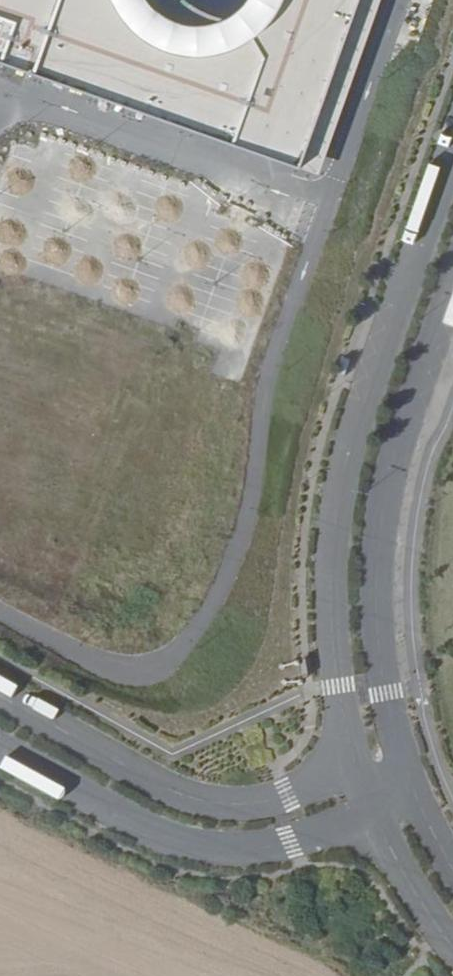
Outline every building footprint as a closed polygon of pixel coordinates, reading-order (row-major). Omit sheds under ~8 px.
[(316,178),(378,0),(0,0),(0,63),(316,178)]
